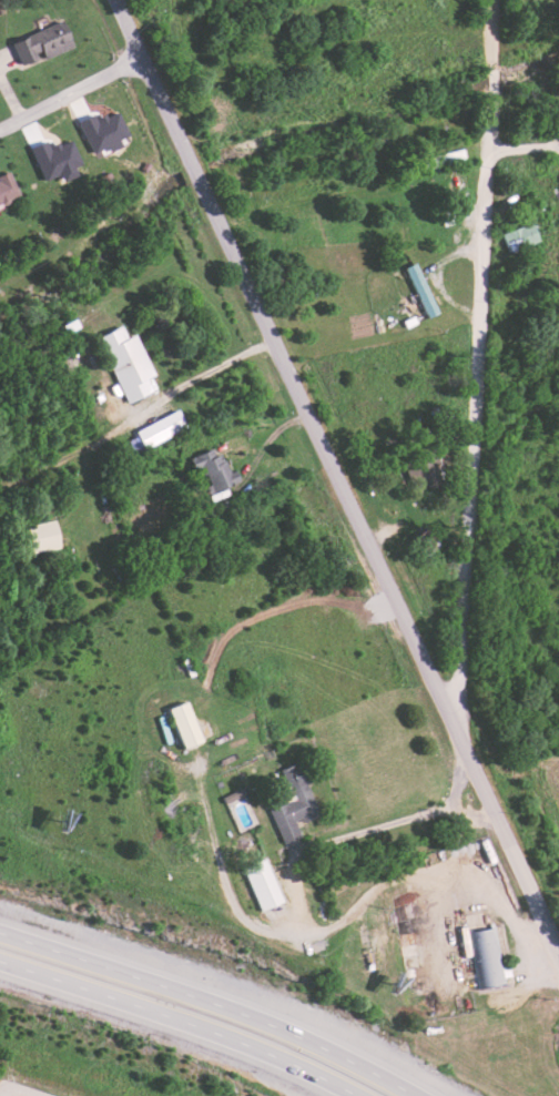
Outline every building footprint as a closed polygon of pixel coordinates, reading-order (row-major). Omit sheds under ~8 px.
[(77,45),(66,20),(18,39),(28,65),(77,45)] [(95,154),(112,147),(113,151),(126,146),(123,138),(132,135),(122,109),(99,118),(97,113),(82,120),(95,154)] [(23,197),(13,172),(0,178),(0,207),(23,197)] [(406,268),(429,318),(441,312),(418,263),(406,268)] [(156,375),(138,334),(129,338),(124,326),(99,337),(129,403),(156,391),(150,378),(156,375)] [(147,447),(189,427),(181,410),(138,430),(147,447)] [(202,742),(186,702),(168,710),(184,749),(202,742)] [(281,844),(301,837),(295,821),(316,814),(299,763),(280,769),(286,788),(278,790),(283,805),(270,809),(281,844)] [(282,903),(265,859),(243,867),(260,911),(282,903)] [(478,988),(506,985),(498,928),(471,932),(478,988)]
